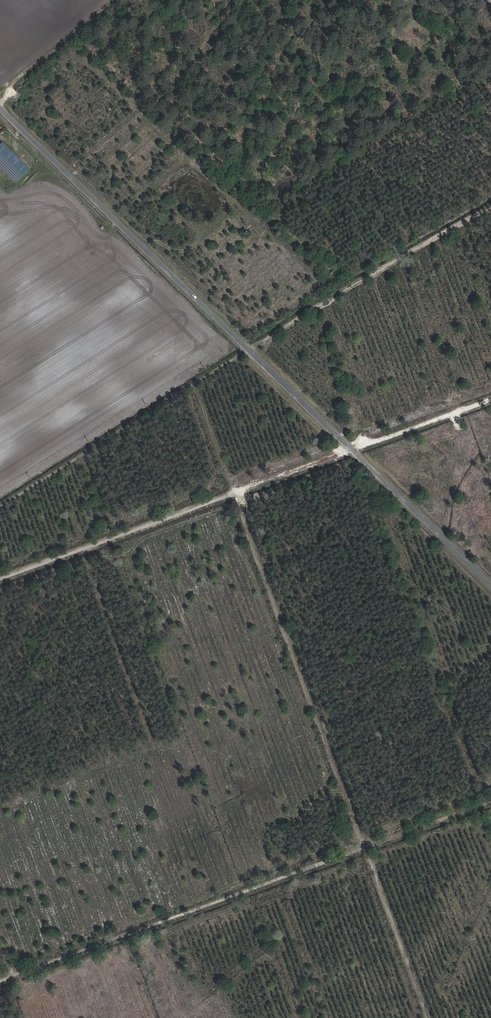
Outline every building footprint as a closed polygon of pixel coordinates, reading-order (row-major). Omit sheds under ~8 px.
[(27,164),(0,138),(0,165),(13,178),(27,164)]
